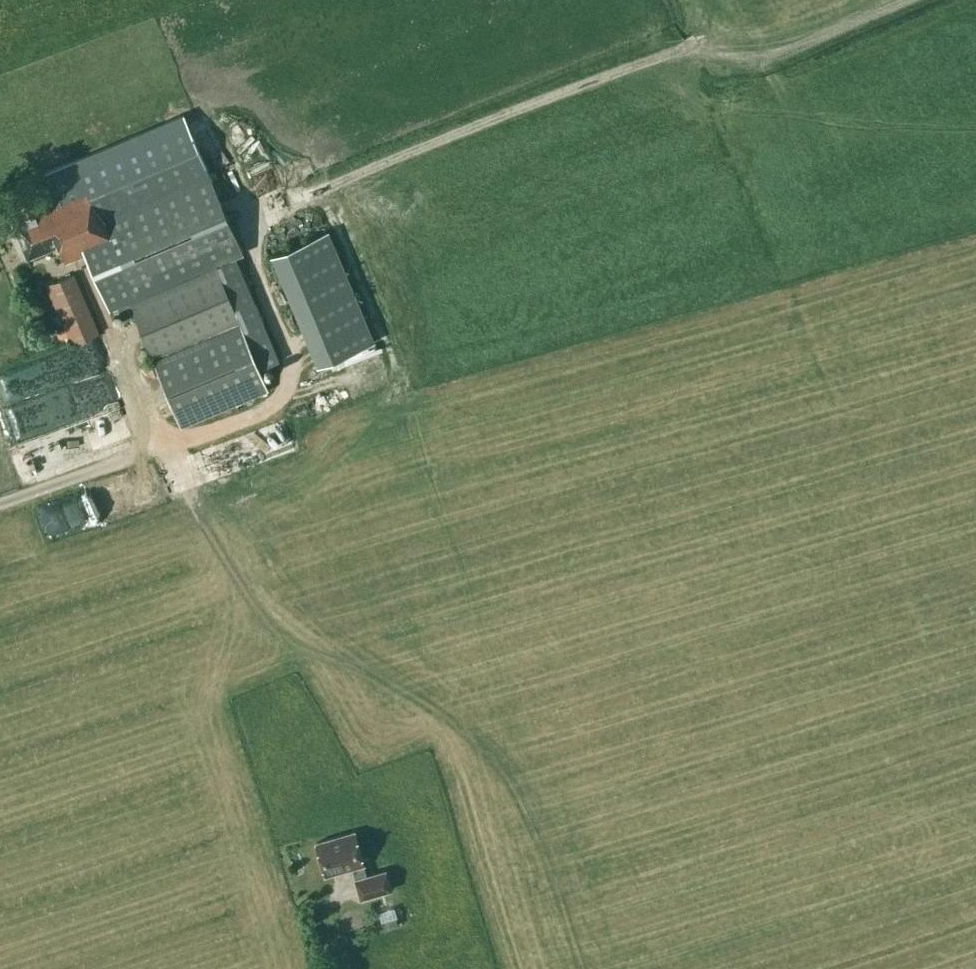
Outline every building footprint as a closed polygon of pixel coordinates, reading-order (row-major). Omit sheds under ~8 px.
[(180,106),(94,141),(109,175),(11,216),(28,257),(59,244),(66,260),(85,252),(108,307),(117,303),(123,319),(135,314),(180,421),(266,384),(215,264),(242,253),(204,164),(180,106)] [(374,339),(327,231),(272,256),(318,363),(374,339)] [(99,331),(73,271),(45,283),(71,343),(99,331)] [(354,831),(315,842),(324,875),(351,867),(360,897),(391,888),(385,869),(366,875),(354,831)] [(384,920),(386,927),(397,924),(395,916),(384,920)]
